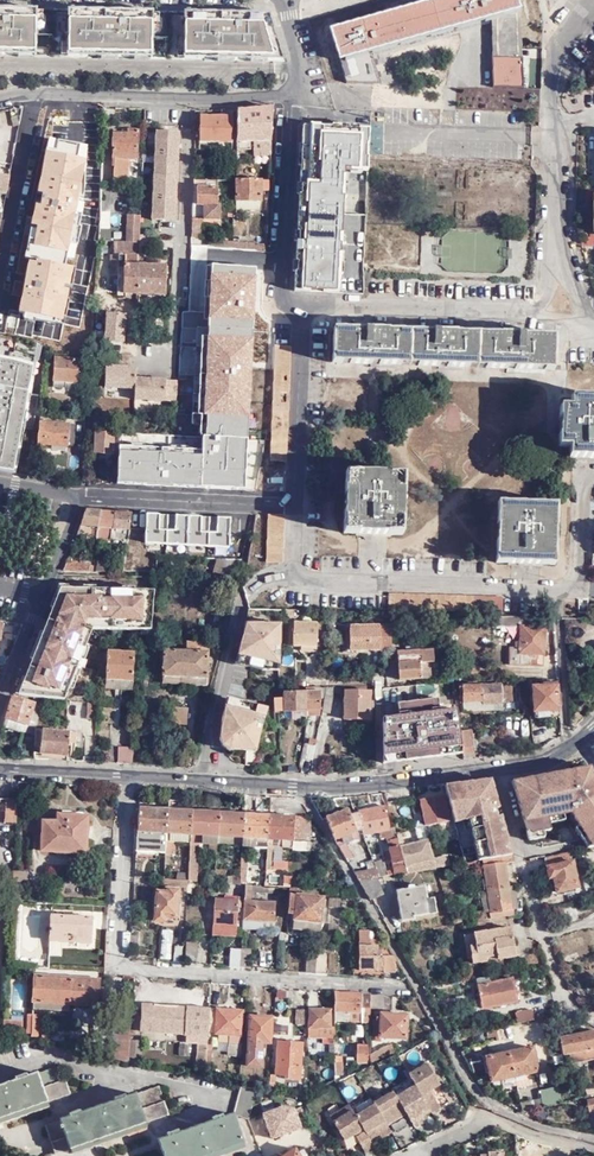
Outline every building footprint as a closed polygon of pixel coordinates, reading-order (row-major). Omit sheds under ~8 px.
[(379,83),(371,52),(491,18),(520,10),(517,0),(433,0),(329,29),(346,82),(379,83)] [(282,61),(268,15),(226,14),(96,11),(0,9),(0,55),(282,61)] [(520,10),(491,18),(493,58),(522,57),(520,10)] [(522,57),(493,58),(494,88),(523,87),(522,57)] [(274,106),(239,109),(238,149),(257,149),(257,155),(271,155),(274,106)] [(234,109),(222,109),(222,115),(201,115),(200,141),(233,141),(234,109)] [(52,119),(38,119),(33,144),(51,145),(51,140),(81,141),(82,115),(52,114),(52,119)] [(358,128),(302,125),(301,143),(304,144),(304,132),(309,128),(310,128),(310,130),(331,131),(331,129),(346,130),(346,132),(357,132),(358,128)] [(131,158),(138,158),(139,128),(130,128),(130,133),(113,133),(113,147),(114,146),(113,165),(115,165),(114,177),(130,177),(131,158)] [(175,218),(181,130),(158,128),(153,217),(175,218)] [(297,240),(294,289),(338,290),(344,167),(367,168),(368,128),(358,128),(357,132),(346,132),(346,130),(331,129),(331,131),(310,130),(310,128),(309,128),(304,132),(304,144),(301,143),(297,231),(302,231),(301,240),(297,240)] [(102,180),(103,162),(92,162),(91,180),(102,180)] [(6,191),(9,174),(0,172),(0,190),(6,191)] [(262,178),(245,179),(237,179),(237,200),(261,200),(262,200),(262,178)] [(217,179),(194,180),(194,188),(193,215),(192,236),(202,236),(202,217),(219,217),(219,205),(218,205),(217,179)] [(102,199),(102,183),(91,183),(90,198),(102,199)] [(261,200),(237,200),(237,208),(261,207),(261,200)] [(20,219),(17,219),(13,241),(18,242),(21,232),(45,237),(50,207),(24,202),(20,219)] [(100,231),(101,209),(83,206),(80,227),(100,231)] [(457,268),(470,268),(489,245),(488,258),(480,269),(504,270),(504,266),(496,259),(507,245),(507,235),(475,234),(467,245),(452,245),(452,254),(455,254),(461,246),(471,253),(471,261),(463,261),(457,268)] [(232,247),(232,240),(209,238),(208,245),(216,246),(232,247)] [(266,242),(232,240),(232,247),(258,249),(266,250),(266,242)] [(265,439),(248,438),(258,249),(232,247),(208,245),(191,244),(190,312),(183,312),(178,378),(194,378),(194,393),(193,424),(202,424),(202,435),(119,431),(117,483),(131,484),(151,485),(223,489),(256,491),(265,439)] [(124,292),(138,292),(139,255),(139,253),(120,252),(119,271),(125,272),(124,292)] [(139,255),(138,292),(167,293),(168,263),(144,262),(144,256),(139,255)] [(125,314),(107,313),(106,339),(123,340),(125,314)] [(130,323),(137,324),(140,323),(140,313),(137,313),(130,313),(130,323)] [(51,338),(54,325),(55,322),(43,319),(39,335),(51,338)] [(80,330),(54,325),(51,338),(51,342),(61,347),(76,351),(80,330)] [(334,326),(333,360),(554,368),(556,334),(334,326)] [(14,471),(38,342),(14,333),(0,332),(0,468),(14,471)] [(41,343),(38,342),(14,471),(17,471),(41,343)] [(271,412),(269,460),(286,461),(289,372),(290,346),(274,345),(273,379),(271,412)] [(134,376),(135,365),(128,365),(129,353),(108,352),(108,363),(104,363),(103,385),(134,387),(134,376)] [(80,357),(56,356),(55,379),(80,379),(80,357)] [(134,387),(133,398),(176,400),(177,384),(178,378),(134,376),(134,387)] [(558,445),(570,445),(570,456),(593,456),(593,397),(571,396),(571,406),(560,405),(558,445)] [(71,422),(41,418),(39,440),(69,443),(71,422)] [(114,429),(96,428),(94,450),(113,452),(114,429)] [(45,447),(38,447),(37,455),(35,475),(42,475),(45,447)] [(403,534),(405,474),(345,473),(343,532),(403,534)] [(497,501),(496,563),(555,564),(556,503),(497,501)] [(94,524),(96,524),(99,508),(89,507),(85,507),(80,523),(81,523),(83,523),(94,524)] [(112,526),(115,510),(100,508),(99,508),(96,524),(106,525),(109,525),(112,526)] [(128,536),(132,511),(115,510),(112,526),(111,532),(111,535),(128,536)] [(231,547),(232,517),(224,516),(196,515),(181,514),(153,513),(147,513),(145,543),(231,547)] [(283,515),(267,514),(265,562),(281,562),(283,515)] [(84,526),(83,523),(81,523),(82,529),(85,529),(93,530),(96,531),(96,529),(99,529),(106,525),(96,524),(94,524),(91,527),(84,526)] [(77,558),(67,558),(64,568),(69,568),(78,568),(77,558)] [(152,560),(125,559),(125,571),(151,572),(152,560)] [(156,589),(62,585),(22,688),(70,693),(96,626),(154,629),(156,589)] [(504,598),(391,595),(391,611),(504,614),(504,598)] [(282,609),(253,608),(247,640),(241,661),(261,666),(265,667),(268,667),(272,667),(281,667),(282,609)] [(545,617),(498,616),(497,626),(507,626),(521,626),(521,646),(510,646),(509,663),(530,664),(530,657),(536,657),(537,652),(544,652),(545,617)] [(318,650),(318,622),(294,621),(294,645),(301,645),(301,650),(318,650)] [(400,621),(390,621),(391,639),(400,639),(400,621)] [(391,650),(390,623),(351,623),(350,649),(391,650)] [(166,674),(210,678),(214,643),(193,641),(192,651),(168,649),(166,674)] [(435,676),(434,648),(398,648),(398,677),(435,676)] [(109,676),(136,678),(138,652),(112,649),(109,676)] [(210,685),(210,678),(166,674),(166,681),(210,685)] [(135,687),(136,678),(109,676),(109,685),(135,687)] [(503,700),(502,683),(462,685),(463,711),(493,709),(493,703),(503,702),(503,700)] [(347,684),(327,685),(322,713),(331,715),(335,692),(346,693),(346,716),(370,717),(371,691),(347,689),(347,684)] [(512,702),(512,684),(503,685),(503,702),(512,702)] [(560,708),(559,684),(533,686),(534,710),(560,708)] [(68,697),(70,693),(22,688),(20,692),(40,694),(46,695),(68,697)] [(276,711),(309,710),(308,690),(285,691),(285,697),(276,697),(276,711)] [(321,690),(308,690),(309,710),(309,712),(321,712),(321,690)] [(38,700),(15,693),(9,715),(32,721),(38,722),(44,702),(38,700)] [(233,750),(258,751),(269,707),(260,704),(231,697),(224,721),(222,738),(222,740),(222,742),(224,744),(225,746),(226,747),(228,748),(231,749),(233,750)] [(423,756),(462,751),(457,707),(440,709),(439,697),(399,701),(400,713),(383,715),(384,760),(423,756)] [(100,700),(90,699),(88,716),(98,717),(100,700)] [(190,708),(174,706),(172,721),(188,724),(190,708)] [(154,726),(156,712),(141,711),(140,725),(154,726)] [(32,721),(9,715),(7,723),(30,729),(32,721)] [(38,722),(32,721),(30,729),(38,731),(38,725),(38,722)] [(78,730),(38,725),(38,731),(36,748),(69,752),(70,741),(77,741),(78,730)] [(463,752),(475,751),(472,729),(461,731),(463,752)] [(314,758),(316,744),(309,742),(306,756),(314,758)] [(120,761),(134,762),(135,746),(121,744),(120,761)] [(593,846),(593,773),(590,766),(573,770),(513,782),(525,822),(527,829),(527,830),(533,833),(545,831),(551,829),(550,825),(549,817),(565,814),(572,812),(592,846),(593,846)] [(488,780),(491,793),(496,792),(492,779),(490,779),(488,780)] [(488,780),(449,785),(458,823),(481,817),(491,859),(514,855),(503,816),(499,816),(498,809),(501,808),(496,792),(491,793),(488,780)] [(448,797),(423,802),(429,825),(452,819),(448,797)] [(7,800),(7,811),(18,812),(19,799),(7,800)] [(377,833),(382,832),(383,839),(386,838),(389,838),(395,837),(393,830),(389,807),(371,810),(373,821),(375,820),(377,833)] [(138,851),(167,853),(168,843),(168,834),(170,811),(140,809),(138,851)] [(329,818),(324,819),(328,827),(333,829),(337,842),(338,843),(349,862),(357,858),(349,846),(363,840),(360,832),(366,830),(362,812),(358,814),(352,815),(350,809),(329,817),(329,818)] [(373,821),(371,810),(362,812),(366,830),(367,836),(377,833),(375,820),(373,821)] [(6,823),(17,824),(18,812),(7,811),(6,823)] [(186,812),(182,812),(170,811),(168,834),(186,835),(193,835),(194,813),(186,812)] [(221,815),(194,813),(193,835),(192,843),(199,843),(210,844),(210,854),(218,854),(218,851),(219,838),(221,815)] [(549,817),(550,825),(567,822),(567,821),(565,814),(549,817)] [(246,816),(221,815),(219,838),(244,839),(246,816)] [(45,823),(43,852),(87,854),(91,818),(60,816),(60,824),(45,823)] [(246,816),(244,839),(242,876),(248,875),(250,849),(256,849),(257,848),(258,840),(270,841),(271,818),(246,816)] [(282,819),(271,818),(270,841),(286,842),(298,843),(313,844),(314,830),(315,823),(315,821),(314,821),(286,819),(282,819)] [(460,833),(459,827),(453,828),(458,850),(464,848),(460,833)] [(527,830),(527,829),(526,831),(526,832),(529,839),(529,840),(530,840),(545,838),(545,837),(546,837),(545,836),(545,831),(533,833),(527,830)] [(186,835),(168,834),(168,843),(175,843),(182,844),(186,843),(186,835)] [(405,835),(400,836),(401,839),(408,863),(410,867),(439,860),(432,839),(408,846),(405,835)] [(408,863),(401,839),(392,841),(397,865),(408,863)] [(257,848),(256,849),(269,850),(270,841),(258,840),(257,848)] [(270,841),(269,850),(276,851),(285,852),(285,850),(286,842),(270,841)] [(298,843),(286,842),(285,850),(298,850),(298,843)] [(174,857),(175,843),(168,843),(167,853),(167,857),(174,857)] [(196,881),(199,843),(192,843),(190,874),(190,881),(196,881)] [(313,854),(313,844),(298,843),(298,850),(298,853),(313,854)] [(268,870),(267,872),(275,873),(276,851),(269,850),(268,870)] [(574,851),(548,856),(552,877),(557,876),(561,891),(581,886),(574,851)] [(486,860),(492,888),(514,885),(510,862),(517,861),(515,854),(514,855),(491,859),(486,860)] [(355,873),(361,882),(363,881),(381,878),(383,878),(377,861),(376,859),(367,862),(369,870),(355,873)] [(391,870),(387,859),(377,861),(383,878),(397,876),(395,869),(393,870),(391,870)] [(448,859),(439,860),(441,868),(449,867),(448,859)] [(439,860),(410,867),(412,873),(441,868),(439,860)] [(480,861),(468,863),(465,864),(466,872),(481,868),(480,861)] [(408,863),(397,865),(395,865),(395,869),(397,876),(412,873),(410,867),(408,863)] [(226,870),(217,869),(217,876),(216,883),(242,885),(242,877),(228,876),(229,871),(226,871),(226,870)] [(31,871),(14,870),(13,898),(21,898),(23,880),(31,880),(31,871)] [(290,886),(291,876),(282,875),(282,886),(290,886)] [(387,894),(381,878),(363,881),(361,882),(373,902),(387,894)] [(180,889),(189,889),(190,881),(180,881),(166,880),(165,879),(165,885),(180,886),(180,889)] [(522,907),(519,884),(514,885),(518,909),(522,907)] [(254,885),(247,885),(246,918),(278,919),(279,901),(253,899),(253,892),(254,885)] [(254,885),(253,892),(267,893),(276,893),(276,888),(267,887),(264,886),(254,885)] [(428,885),(400,891),(405,923),(417,921),(417,916),(439,913),(436,899),(431,900),(428,885)] [(475,911),(476,922),(519,914),(518,909),(514,885),(492,888),(492,893),(495,908),(487,909),(475,911)] [(179,923),(182,892),(163,890),(160,892),(157,921),(179,923)] [(492,893),(485,894),(487,909),(495,908),(492,893)] [(227,900),(216,899),(214,932),(240,934),(241,900),(239,900),(239,895),(227,895),(227,900)] [(321,931),(324,899),(297,897),(295,917),(295,929),(321,931)] [(340,900),(329,900),(328,909),(340,909),(340,900)] [(53,917),(52,945),(93,946),(94,918),(53,917)] [(473,948),(474,959),(476,965),(492,962),(491,959),(500,957),(502,960),(519,957),(519,955),(523,954),(521,945),(518,946),(514,927),(478,933),(475,934),(478,947),(473,948)] [(164,931),(161,961),(172,962),(175,931),(164,931)] [(361,931),(361,970),(387,969),(385,956),(381,955),(380,939),(372,939),(372,931),(361,931)] [(469,960),(474,959),(473,948),(478,947),(475,934),(466,936),(469,960)] [(187,938),(187,955),(200,955),(202,939),(187,938)] [(185,963),(186,948),(177,948),(176,962),(185,963)] [(232,966),(242,967),(243,966),(243,963),(244,948),(233,948),(231,965),(232,966)] [(242,967),(253,968),(253,967),(253,948),(244,948),(243,963),(243,966),(242,967)] [(309,953),(308,971),(317,972),(319,954),(309,953)] [(395,956),(385,956),(387,969),(387,972),(397,972),(397,958),(395,956)] [(495,981),(494,975),(480,977),(488,1007),(521,1000),(516,976),(495,981)] [(36,1003),(71,1006),(98,1008),(101,981),(36,976),(33,1002),(35,1002),(36,1003)] [(372,994),(338,992),(336,1020),(354,1021),(354,1011),(364,1012),(364,1023),(375,1023),(374,1013),(374,1009),(372,994)] [(387,995),(372,994),(374,1009),(387,1010),(387,995)] [(70,1013),(71,1006),(36,1003),(35,1002),(34,1010),(70,1013)] [(144,1031),(166,1033),(169,1033),(170,1006),(166,1005),(146,1003),(144,1031)] [(210,1009),(170,1006),(169,1033),(189,1034),(209,1036),(209,1031),(210,1009)] [(243,1012),(210,1009),(209,1031),(217,1031),(217,1033),(229,1034),(230,1041),(229,1056),(244,1057),(244,1054),(244,1035),(242,1035),(243,1012)] [(296,1024),(308,1025),(309,1009),(299,1009),(296,1024)] [(335,1036),(336,1029),(331,1029),(331,1010),(312,1009),(310,1034),(323,1035),(323,1043),(329,1044),(328,1056),(333,1057),(335,1038),(335,1036)] [(514,1013),(517,1023),(534,1019),(532,1009),(514,1013)] [(380,1041),(385,1042),(385,1038),(411,1040),(412,1015),(384,1013),(384,1019),(381,1018),(380,1041)] [(33,1017),(27,1016),(26,1038),(39,1039),(41,1017),(33,1017)] [(272,1017),(251,1016),(249,1065),(262,1066),(264,1042),(271,1042),(272,1017)] [(133,1022),(110,1020),(107,1058),(131,1063),(131,1039),(133,1022)] [(563,1037),(565,1053),(570,1052),(572,1062),(593,1058),(593,1030),(563,1037)] [(209,1044),(209,1036),(189,1034),(188,1042),(199,1043),(209,1044)] [(143,1040),(131,1039),(131,1063),(141,1065),(143,1040)] [(303,1043),(279,1042),(277,1076),(288,1077),(288,1082),(300,1083),(303,1043)] [(201,1064),(208,1064),(209,1044),(199,1043),(198,1064),(201,1064)] [(393,1044),(376,1052),(377,1063),(399,1053),(401,1051),(398,1044),(394,1045),(393,1044)] [(191,1045),(183,1045),(182,1055),(190,1056),(191,1045)] [(371,1045),(360,1045),(359,1063),(370,1063),(371,1045)] [(538,1045),(490,1057),(496,1080),(542,1069),(538,1045)] [(340,1056),(337,1056),(337,1076),(346,1076),(345,1062),(340,1062),(340,1056)] [(0,1085),(0,1118),(72,1092),(62,1062),(0,1085)] [(428,1062),(410,1072),(417,1084),(432,1111),(442,1105),(432,1089),(441,1084),(428,1062)] [(238,1114),(251,1110),(253,1104),(242,1087),(241,1084),(234,1116),(238,1114)] [(253,1104),(258,1087),(242,1084),(241,1084),(242,1087),(253,1104)] [(417,1084),(397,1096),(407,1113),(416,1127),(424,1122),(421,1118),(433,1111),(432,1111),(417,1084)] [(159,1085),(47,1122),(56,1150),(169,1113),(159,1085)] [(566,1102),(562,1085),(542,1090),(543,1098),(535,1099),(537,1109),(566,1102)] [(394,1091),(374,1102),(375,1103),(388,1124),(407,1113),(397,1096),(394,1091)] [(535,1099),(523,1102),(525,1112),(537,1109),(535,1099)] [(375,1103),(357,1114),(364,1127),(366,1131),(378,1124),(385,1135),(392,1131),(388,1124),(375,1103)] [(364,1127),(357,1114),(350,1104),(331,1114),(345,1137),(364,1127)] [(267,1140),(300,1132),(294,1105),(261,1113),(267,1140)] [(296,1106),(299,1124),(307,1123),(305,1105),(296,1106)] [(238,1114),(234,1116),(243,1146),(248,1145),(238,1114)] [(243,1146),(234,1116),(158,1142),(163,1155),(214,1155),(243,1146)] [(385,1135),(378,1124),(366,1131),(370,1138),(378,1133),(381,1137),(385,1135)] [(365,1151),(375,1146),(370,1138),(366,1131),(356,1136),(365,1151)] [(300,1147),(286,1155),(305,1155),(300,1147)]
